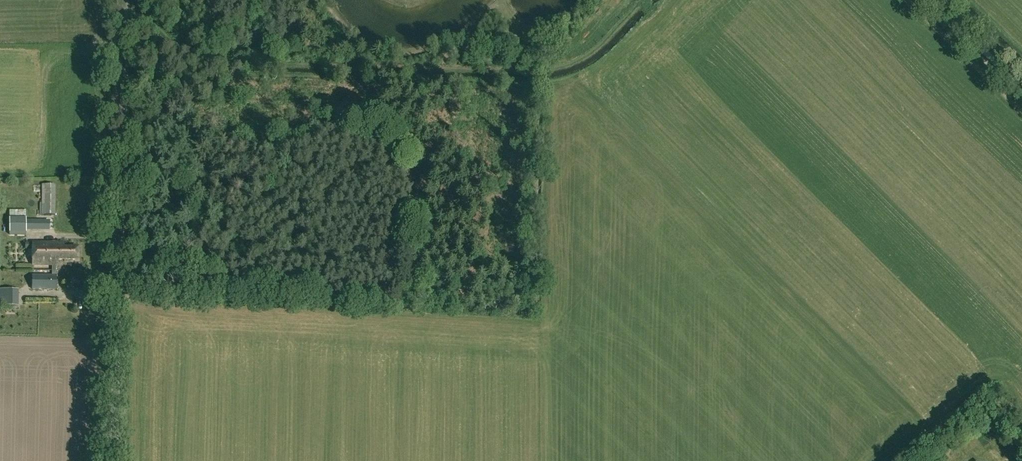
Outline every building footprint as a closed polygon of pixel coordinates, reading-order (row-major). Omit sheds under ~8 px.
[(42,184),(42,215),(55,214),(56,185),(42,184)] [(10,235),(27,234),(27,210),(18,210),(10,210),(10,235)] [(50,220),(41,220),(41,230),(50,230),(50,220)] [(34,265),(54,265),(58,265),(58,260),(79,260),(79,248),(63,248),(63,242),(27,243),(26,248),(34,248),(34,265)] [(57,290),(57,278),(57,275),(56,275),(56,266),(52,266),(52,274),(38,274),(33,274),(33,290),(57,290)] [(19,289),(0,289),(0,305),(19,305),(19,289)]
